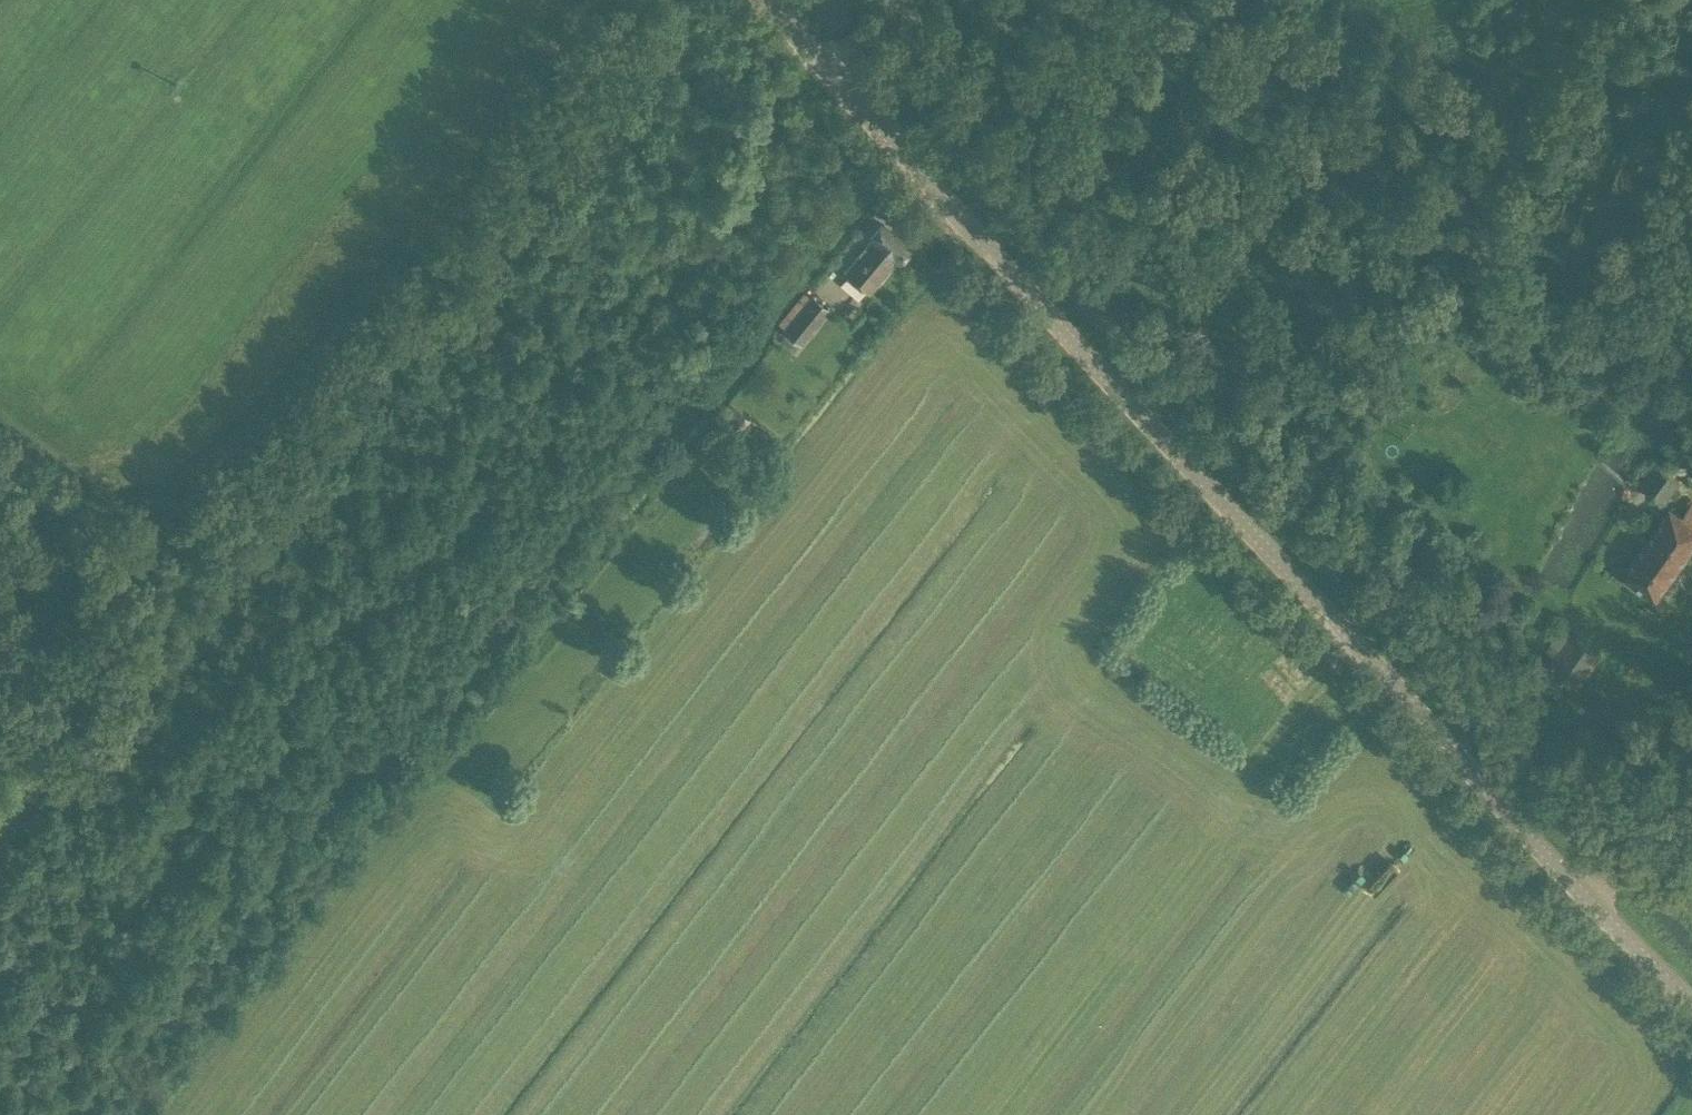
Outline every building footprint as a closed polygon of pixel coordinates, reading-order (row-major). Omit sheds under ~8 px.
[(871,240),(843,272),(870,295),(896,262),(898,264),(911,247),(883,222),(869,238),(871,240)] [(811,293),(783,330),(802,345),(830,309),(821,301),(811,293)] [(1623,574),(1657,598),(1691,547),(1691,505),(1684,517),(1670,507),(1623,574)] [(1600,655),(1572,635),(1549,668),(1576,688),(1600,655)]
